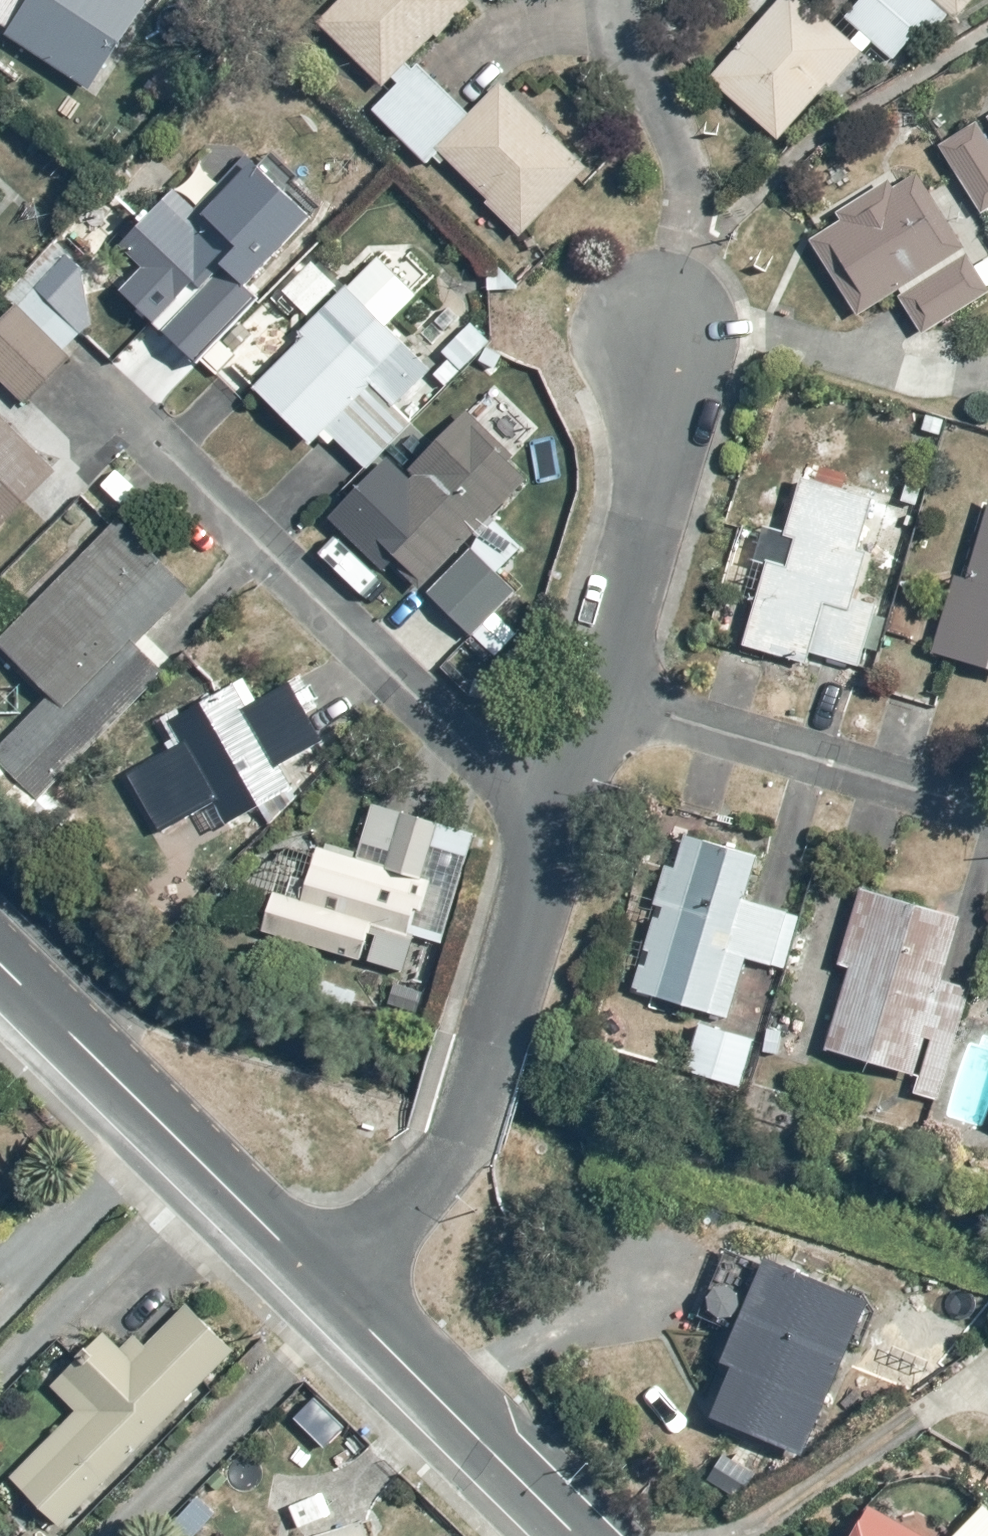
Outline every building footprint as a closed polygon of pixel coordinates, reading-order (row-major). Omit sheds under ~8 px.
[(8,29),(2,37),(84,92),(146,0),(0,0),(0,23),(8,29)] [(465,0),(339,0),(315,25),(379,88),(391,77),(397,83),(370,111),(429,168),(442,154),(489,200),(484,205),(517,237),(584,168),(578,162),(581,159),(562,139),(557,144),(497,85),(469,114),(418,64),(413,70),(405,63),(430,38),(443,50),(479,13),(465,0)] [(850,41),(800,0),(778,0),(710,83),(779,138),(822,85),(830,92),(860,55),(861,56),(871,44),(892,61),(913,34),(929,46),(952,17),(958,22),(977,0),(860,0),(845,19),(859,30),(850,41)] [(980,119),(982,122),(938,152),(987,224),(987,223),(987,113),(980,119)] [(907,166),(834,214),(837,219),(805,240),(857,320),(894,296),(920,337),(987,293),(987,254),(986,255),(954,206),(940,216),(907,166)] [(306,222),(249,169),(204,217),(178,192),(123,250),(176,300),(152,324),(193,363),(202,354),(219,371),(236,353),(218,336),(258,294),(247,284),(306,222)] [(13,198),(0,186),(0,212),(13,198)] [(0,319),(0,384),(23,405),(79,344),(87,352),(128,307),(65,249),(0,319)] [(448,358),(435,372),(315,258),(279,293),(309,323),(297,335),(300,339),(250,387),(309,448),(324,433),(363,474),(416,423),(397,403),(429,373),(446,390),(493,337),(474,318),(441,352),(448,358)] [(417,589),(465,636),(510,590),(499,579),(525,552),(495,523),(536,480),(509,454),(530,433),(508,412),(485,435),(465,415),(400,481),(384,465),(329,522),(407,599),(417,589)] [(0,418),(0,536),(59,476),(0,418)] [(874,555),(860,549),(876,501),(799,469),(773,535),(788,541),(779,562),(771,559),(737,644),(803,670),(809,655),(853,673),(881,602),(859,593),(874,555)] [(927,653),(987,669),(987,499),(967,577),(949,572),(927,653)] [(0,744),(0,801),(20,822),(36,807),(46,818),(66,798),(54,785),(176,654),(158,635),(196,598),(120,519),(0,634),(0,649),(47,698),(0,744)] [(174,747),(126,773),(159,836),(215,806),(226,828),(257,811),(265,825),(305,803),(286,768),(328,745),(292,677),(259,695),(248,674),(185,708),(183,704),(158,717),(174,747)] [(275,890),(261,932),(329,954),(325,966),(357,977),(362,964),(402,977),(414,941),(441,949),(479,832),(373,798),(355,855),(317,842),(299,898),(275,890)] [(688,825),(631,989),(729,1024),(750,966),(778,976),(799,916),(746,897),(762,851),(688,825)] [(960,914),(860,885),(835,972),(846,975),(824,1052),(909,1076),(903,1096),(940,1106),(974,986),(942,977),(960,914)] [(758,1039),(702,1021),(683,1078),(739,1097),(758,1039)] [(766,1255),(716,1366),(729,1372),(708,1419),(795,1459),(867,1301),(766,1255)] [(7,1476),(59,1527),(234,1350),(190,1306),(152,1343),(138,1329),(121,1346),(104,1330),(48,1386),(73,1410),(7,1476)] [(877,1501),(847,1535),(918,1535),(877,1501)] [(361,1524),(321,1535),(364,1535),(361,1524)]
